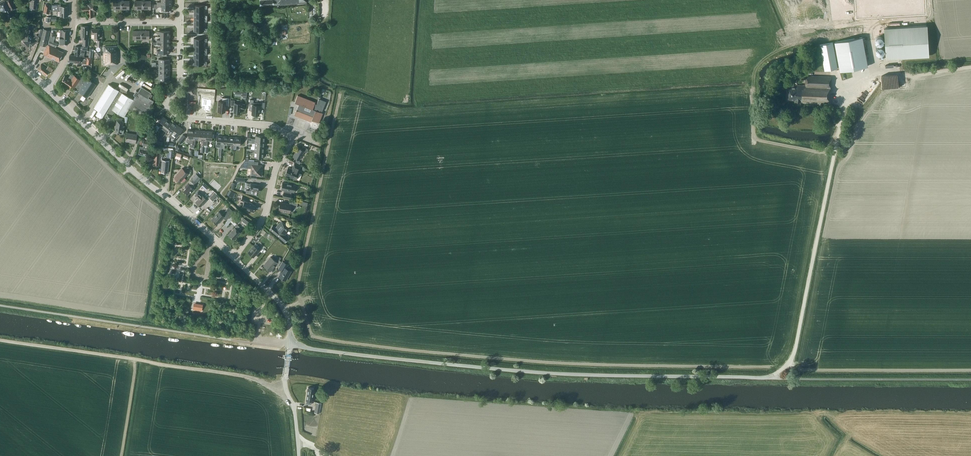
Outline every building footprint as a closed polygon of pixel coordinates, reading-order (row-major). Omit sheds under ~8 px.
[(3,13),(6,12),(9,17),(13,15),(11,10),(15,8),(11,0),(4,0),(0,2),(0,7),(0,8),(1,9),(3,13)] [(28,10),(28,12),(34,12),(35,9),(37,9),(37,5),(36,5),(36,0),(29,0),(29,2),(30,2),(29,9),(28,9),(28,10)] [(855,25),(926,21),(925,0),(854,0),(855,25)] [(113,9),(121,9),(121,1),(113,1),(113,9)] [(121,1),(121,9),(129,9),(129,1),(121,1)] [(134,9),(143,9),(143,1),(134,1),(134,9)] [(151,1),(143,1),(143,9),(151,9),(151,1)] [(82,6),(82,11),(88,11),(88,17),(95,17),(94,11),(96,11),(95,2),(88,3),(88,6),(82,6)] [(57,10),(57,12),(60,12),(60,11),(68,11),(68,6),(61,6),(61,4),(54,4),(52,4),(52,10),(57,10)] [(25,28),(26,28),(25,31),(26,32),(21,37),(27,43),(26,43),(30,47),(35,42),(37,43),(39,37),(36,34),(33,38),(28,33),(28,32),(29,32),(30,29),(29,29),(30,25),(27,24),(26,24),(26,25),(25,27),(25,28)] [(928,56),(926,26),(885,28),(887,58),(928,56)] [(44,28),(40,45),(45,46),(50,30),(44,28)] [(94,38),(99,38),(100,29),(91,29),(91,34),(91,38),(94,38)] [(133,39),(141,39),(141,31),(133,31),(133,39)] [(141,31),(141,39),(149,39),(149,31),(141,31)] [(53,36),(51,36),(50,36),(49,40),(48,44),(55,47),(57,43),(53,41),(54,36),(53,36)] [(835,42),(841,71),(868,66),(862,37),(835,42)] [(820,45),(825,70),(837,68),(833,42),(820,45)] [(58,50),(59,49),(48,44),(47,47),(46,47),(43,54),(59,61),(63,52),(58,50)] [(75,54),(84,56),(85,50),(80,49),(80,46),(75,46),(75,54)] [(104,52),(103,52),(103,64),(118,63),(118,52),(118,48),(117,48),(117,46),(104,46),(104,52)] [(76,62),(77,63),(79,63),(80,63),(81,56),(71,55),(70,55),(69,61),(76,62)] [(46,68),(41,64),(37,69),(43,73),(46,75),(49,71),(50,73),(53,69),(48,66),(46,68)] [(75,86),(79,89),(86,79),(82,77),(80,79),(71,73),(68,78),(65,76),(60,82),(67,86),(66,86),(72,90),(75,86)] [(789,86),(788,99),(795,99),(795,101),(801,101),(801,103),(830,104),(831,77),(806,76),(805,85),(794,84),(795,83),(789,83),(789,86)] [(86,79),(79,89),(78,91),(87,97),(96,84),(87,78),(86,79)] [(118,87),(117,89),(109,84),(94,107),(99,110),(96,114),(104,114),(105,115),(101,122),(107,125),(116,112),(124,117),(129,108),(134,100),(133,99),(125,94),(127,92),(126,91),(119,87),(118,87)] [(138,91),(136,90),(133,94),(135,95),(133,99),(134,100),(129,108),(143,117),(145,114),(151,117),(153,107),(150,105),(154,100),(148,97),(149,95),(151,96),(152,94),(151,93),(151,92),(141,86),(138,91)] [(315,102),(298,95),(295,102),(299,104),(296,110),(294,115),(308,120),(309,119),(319,123),(323,113),(319,112),(320,110),(322,111),(326,101),(319,98),(316,104),(315,103),(315,102)] [(211,98),(202,97),(201,106),(204,106),(204,110),(210,111),(210,107),(211,107),(211,98)] [(222,97),(222,101),(218,101),(218,111),(225,112),(225,105),(228,105),(229,98),(222,97)] [(261,108),(262,103),(253,102),(254,99),(250,99),(249,110),(252,110),(252,114),(259,115),(260,108),(261,108)] [(241,103),(234,103),(234,106),(233,112),(240,113),(240,108),(244,108),(245,104),(241,103)] [(159,132),(162,128),(161,127),(167,119),(162,116),(161,117),(157,122),(156,123),(160,126),(157,130),(159,132)] [(121,133),(123,133),(124,129),(125,126),(122,125),(123,121),(122,121),(122,118),(118,117),(117,120),(115,132),(121,133)] [(167,129),(172,123),(167,119),(161,127),(162,128),(165,130),(162,134),(164,136),(167,132),(166,131),(167,129)] [(170,138),(173,134),(172,133),(178,125),(173,121),(172,123),(167,129),(171,132),(168,136),(170,138)] [(178,125),(172,133),(173,134),(176,136),(172,140),(174,141),(177,137),(183,129),(178,125)] [(137,131),(136,134),(127,133),(125,141),(132,142),(135,143),(136,138),(139,139),(141,131),(137,131)] [(186,137),(183,134),(178,141),(181,143),(186,137)] [(149,141),(143,140),(142,144),(143,145),(143,147),(140,146),(139,153),(147,155),(149,148),(149,141)] [(293,156),(299,160),(304,151),(306,152),(308,149),(303,146),(301,149),(298,147),(293,156)] [(160,153),(157,152),(152,151),(151,158),(154,158),(153,161),(153,165),(159,166),(160,153)] [(161,172),(167,173),(169,160),(162,159),(161,172)] [(251,175),(257,175),(257,176),(261,176),(262,171),(261,171),(262,165),(254,165),(254,161),(248,161),(248,160),(245,159),(243,162),(241,164),(239,167),(251,168),(251,175)] [(285,175),(296,179),(299,172),(298,172),(301,166),(294,163),(292,169),(288,167),(285,175)] [(184,170),(182,168),(176,174),(177,175),(174,177),(180,182),(191,169),(188,166),(184,170)] [(186,188),(183,191),(188,194),(193,188),(192,187),(200,178),(196,173),(191,178),(192,179),(191,181),(188,183),(185,187),(186,188)] [(284,192),(283,197),(290,199),(291,194),(290,193),(291,191),(294,192),(295,185),(282,182),(281,190),(284,190),(284,192)] [(247,183),(247,185),(250,186),(250,190),(259,192),(260,185),(251,183),(247,183)] [(198,192),(194,195),(198,199),(195,202),(200,206),(207,199),(209,197),(213,201),(218,195),(213,190),(207,195),(205,198),(202,195),(201,195),(198,192)] [(244,201),(242,207),(249,210),(253,211),(256,205),(252,204),(252,203),(247,201),(249,198),(242,195),(241,200),(244,201)] [(280,202),(278,210),(289,212),(291,206),(297,208),(298,202),(290,200),(289,204),(280,202)] [(218,211),(211,219),(217,224),(223,217),(226,220),(234,212),(229,207),(222,214),(218,211)] [(230,221),(235,225),(239,220),(234,216),(230,221)] [(290,228),(281,221),(275,227),(273,225),(269,229),(285,242),(288,238),(285,235),(290,228)] [(238,225),(228,235),(233,239),(240,232),(237,229),(240,226),(238,225)] [(256,243),(248,252),(253,257),(259,250),(257,248),(259,245),(256,243)] [(269,260),(264,266),(270,271),(276,264),(278,266),(281,261),(280,260),(278,259),(276,261),(270,257),(268,260),(269,260)] [(281,270),(281,271),(281,273),(279,276),(285,280),(291,271),(286,268),(288,264),(283,261),(279,268),(281,270)]
